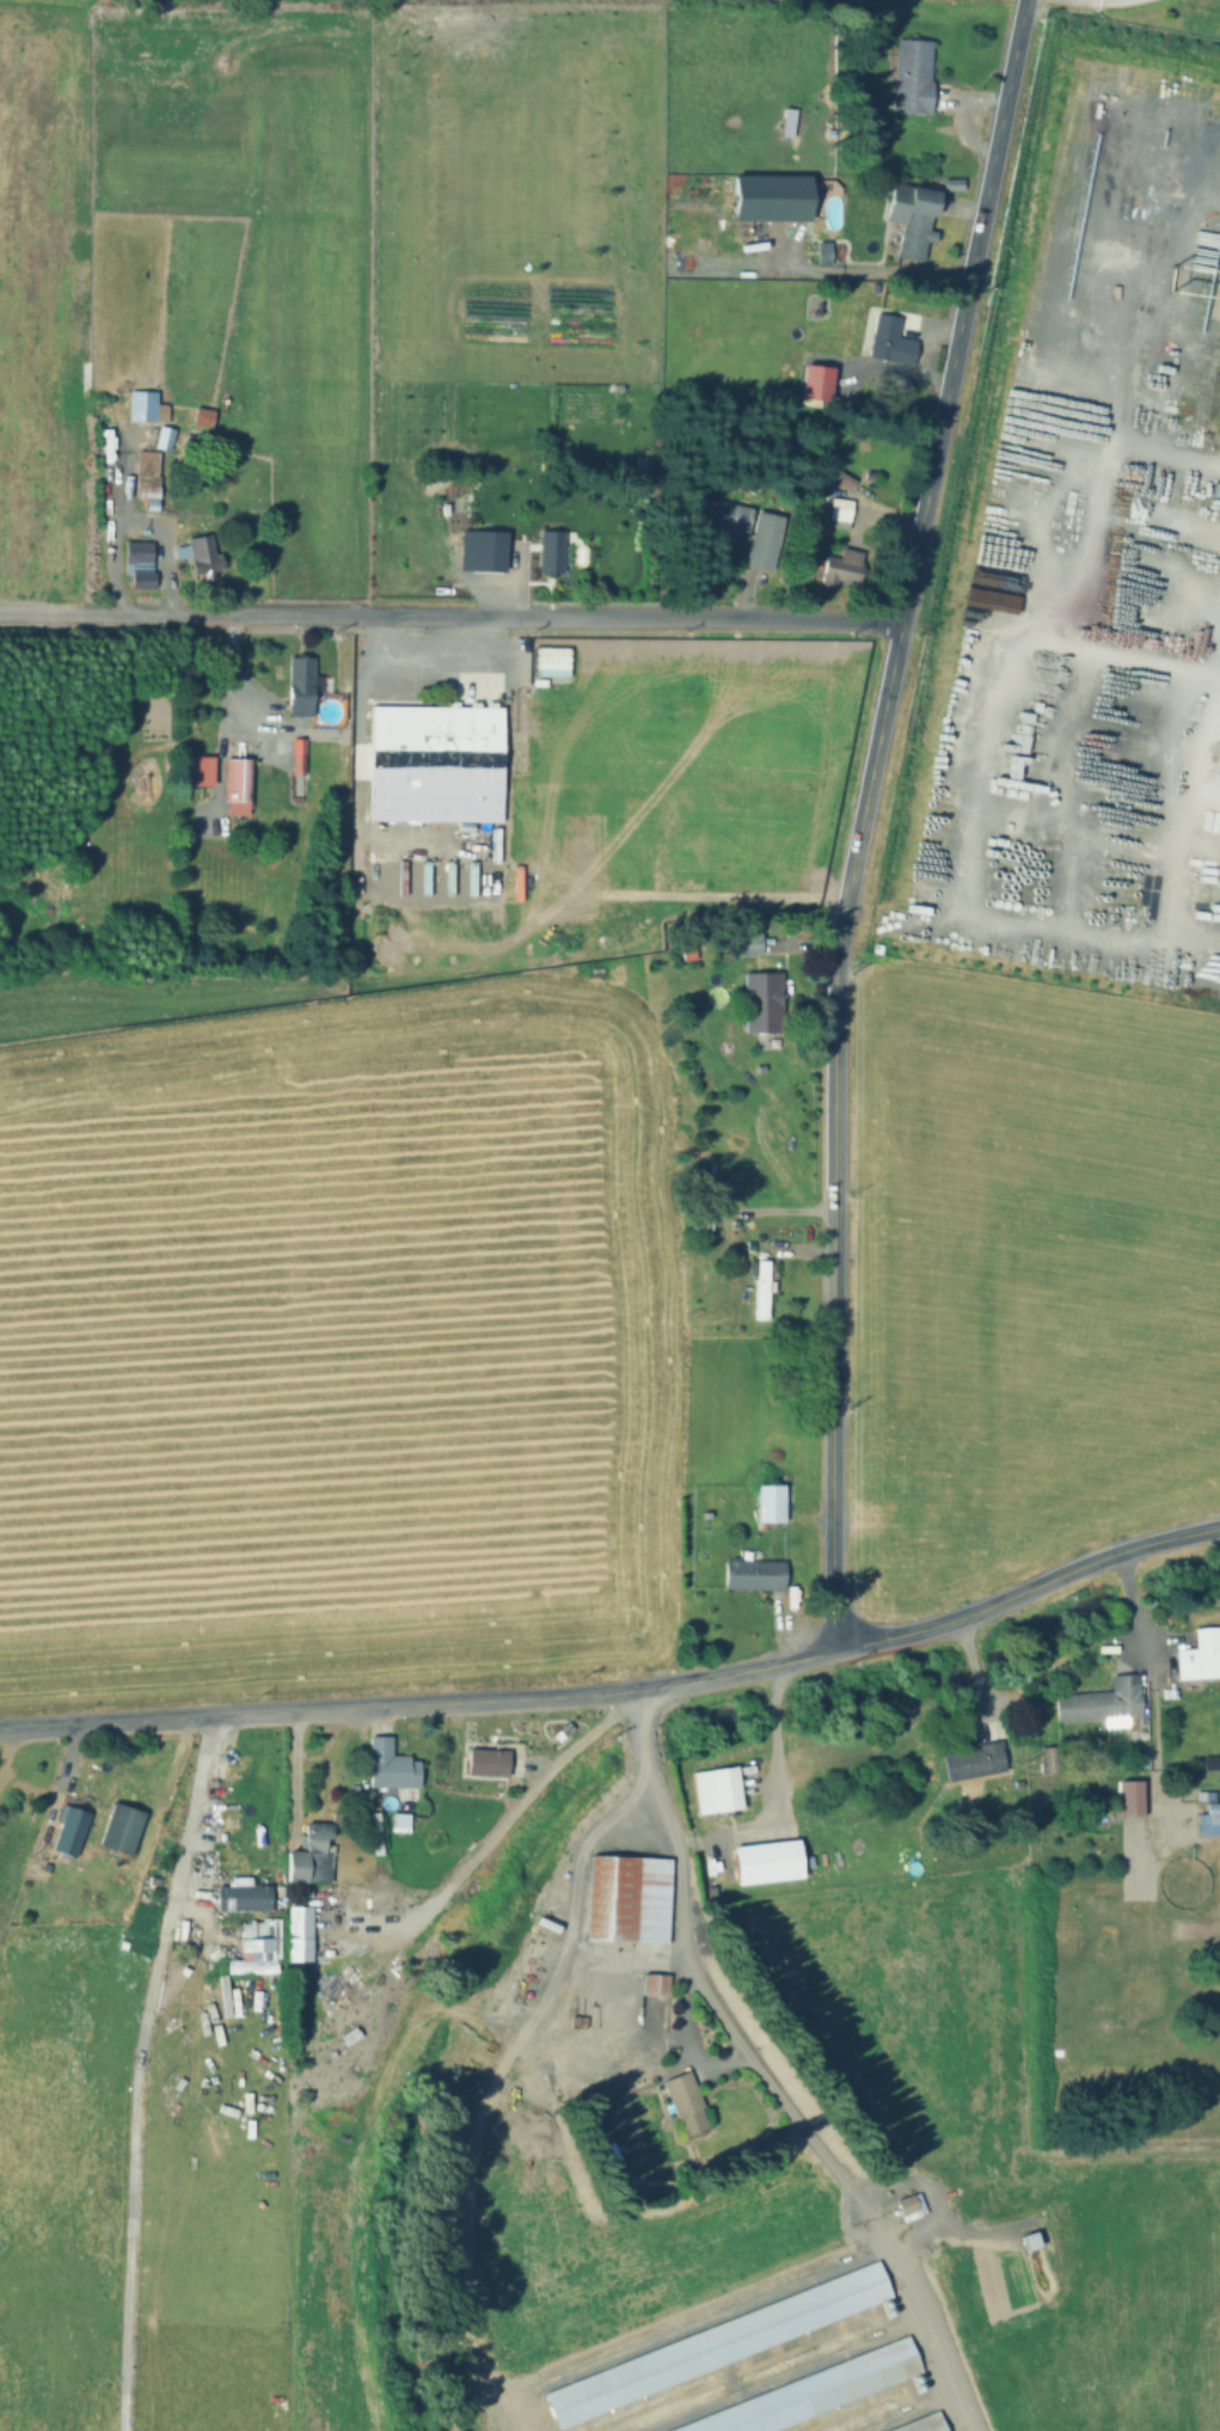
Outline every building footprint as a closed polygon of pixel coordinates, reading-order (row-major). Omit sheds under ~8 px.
[(894,39),(927,42),(924,111),(890,110),(894,39)] [(727,177),(802,178),(801,221),(727,220),(727,177)] [(930,191),(916,261),(893,256),(899,226),(882,222),(890,184),(930,191)] [(813,241),(824,243),(824,264),(811,264),(813,241)] [(873,312),(895,316),(891,337),(913,341),(909,362),(866,355),(873,312)] [(127,393),(152,393),(152,420),(125,420),(127,393)] [(190,408),(209,410),(207,428),(189,425),(190,408)] [(157,424),(172,428),(167,449),(152,446),(157,424)] [(135,452),(157,453),(155,479),(135,478),(135,452)] [(133,488),(157,488),(155,500),(133,498),(133,488)] [(693,494),(747,508),(740,534),(686,520),(693,494)] [(828,497),(850,502),(846,523),(824,520),(828,497)] [(754,513),(780,520),(767,571),(740,565),(754,513)] [(468,533),(501,534),(499,572),(467,571),(468,533)] [(537,533),(558,533),(557,574),(535,574),(537,533)] [(201,580),(200,572),(189,575),(184,540),(208,537),(211,556),(216,556),(219,570),(208,571),(209,578),(201,580)] [(124,545),(151,546),(151,571),(123,571),(124,545)] [(820,557),(835,561),(839,549),(860,553),(853,586),(815,576),(820,557)] [(128,574),(152,574),(152,589),(128,589),(128,574)] [(286,659),(308,659),(307,714),(284,714),(286,659)] [(368,709),(496,710),(495,823),(367,821),(368,709)] [(287,737),(302,739),(302,772),(287,772),(287,737)] [(179,757),(208,758),(208,771),(179,770),(179,757)] [(225,758),(249,759),(249,803),(223,802),(225,758)] [(730,932),(756,932),(758,956),(731,957),(730,932)] [(742,974),(774,972),(777,1030),(744,1031),(742,974)] [(753,1259),(768,1260),(766,1317),(752,1316),(753,1259)] [(754,1487),(780,1488),(779,1524),(753,1523),(754,1487)] [(722,1561),(783,1563),(781,1588),(722,1586),(722,1561)] [(1193,1625),(1219,1625),(1219,1676),(1173,1679),(1172,1647),(1194,1646),(1193,1625)] [(1053,1719),(1050,1694),(1109,1690),(1108,1676),(1134,1674),(1136,1714),(1053,1719)] [(366,1787),(366,1734),(390,1733),(390,1755),(404,1755),(404,1759),(416,1759),(416,1787),(366,1787)] [(939,1752),(994,1740),(1000,1771),(945,1783),(939,1752)] [(460,1749),(520,1751),(519,1776),(459,1774),(460,1749)] [(1200,1756),(1215,1755),(1216,1769),(1201,1770),(1200,1756)] [(692,1812),(687,1770),(732,1764),(738,1807),(692,1812)] [(95,1846),(127,1856),(140,1811),(108,1802),(95,1846)] [(1203,1805),(1219,1804),(1219,1835),(1195,1836),(1194,1814),(1203,1814),(1203,1805)] [(84,1811),(59,1805),(47,1854),(72,1860),(84,1811)] [(390,1812),(407,1812),(407,1832),(390,1832),(390,1812)] [(369,1855),(378,1855),(378,1813),(369,1813),(369,1855)] [(301,1823),(327,1824),(327,1839),(301,1838),(301,1823)] [(727,1847),(792,1839),(796,1874),(730,1881),(727,1847)] [(327,1854),(326,1884),(281,1881),(282,1850),(327,1854)] [(667,1859),(662,1942),(583,1939),(587,1854),(667,1859)] [(81,1886),(81,1871),(68,1871),(69,1887),(81,1886)] [(266,1886),(266,1910),(213,1911),(211,1887),(266,1886)] [(286,1906),(307,1905),(308,1961),(286,1961),(286,1906)] [(222,1973),(222,1961),(235,1961),(234,1923),(272,1922),(274,1972),(222,1973)] [(309,1989),(345,1964),(360,1985),(324,2009),(309,1989)] [(666,1976),(664,1996),(639,1995),(639,1976),(666,1976)] [(706,2126),(680,2138),(656,2080),(685,2068),(700,2106),(698,2107),(706,2126)] [(893,2199),(914,2191),(921,2212),(900,2221),(893,2199)] [(1017,2236),(1029,2233),(1032,2245),(1020,2248),(1017,2236)] [(539,2390),(875,2259),(889,2296),(553,2427),(539,2390)] [(919,2372),(771,2430),(662,2430),(903,2335),(919,2372)] [(932,2411),(940,2430),(881,2430),(932,2411)]
